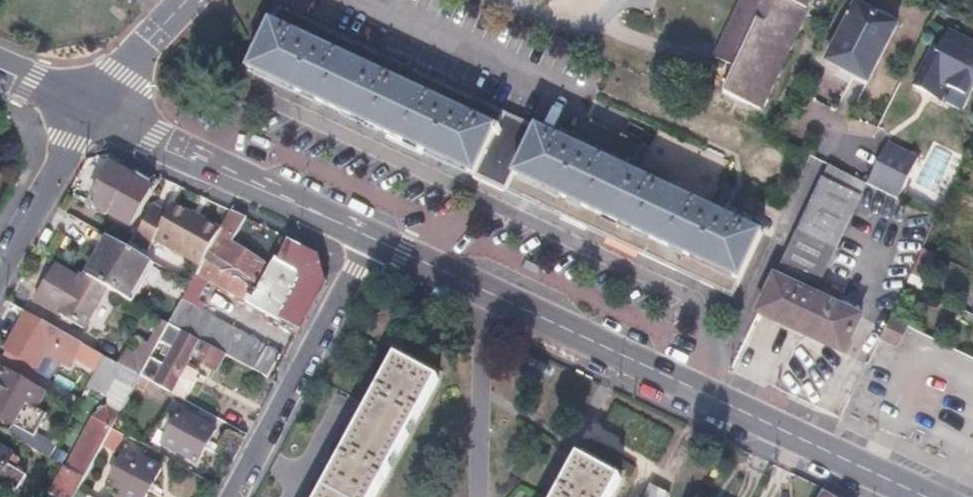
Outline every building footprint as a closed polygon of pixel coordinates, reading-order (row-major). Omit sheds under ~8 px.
[(722,43),(741,51),(734,66),(723,89),(760,106),(810,0),(743,0),(722,43)] [(895,23),(855,3),(827,59),(842,67),(845,59),(870,72),(895,23)] [(277,7),(247,69),(272,81),(298,93),(323,105),(348,117),(374,130),(399,142),(425,154),(450,166),(476,178),(501,190),(527,202),(552,214),(577,226),(603,238),(628,250),(654,263),(679,275),(705,287),(730,299),(761,234),(705,207),(728,159),(659,127),(635,175),(277,7)] [(934,42),(913,81),(940,96),(947,82),(969,94),(972,87),(972,41),(948,28),(938,45),(934,42)] [(741,51),(722,43),(715,57),(734,66),(741,51)] [(845,59),(842,67),(866,80),(870,72),(845,59)] [(965,151),(972,155),(972,135),(965,151)] [(919,156),(887,140),(866,183),(897,199),(919,156)] [(827,164),(808,207),(814,210),(837,220),(825,245),(834,249),(866,183),(827,164)] [(128,178),(109,167),(87,206),(128,229),(149,193),(127,180),(128,178)] [(151,241),(196,268),(201,260),(216,231),(201,222),(200,224),(170,206),(165,215),(151,208),(130,243),(145,252),(151,241)] [(808,207),(796,232),(825,245),(837,220),(814,210),(808,207)] [(933,220),(917,213),(899,250),(915,259),(920,247),(933,220)] [(216,231),(201,260),(215,268),(217,264),(249,281),(256,269),(260,272),(264,265),(248,257),(251,251),(244,247),(241,252),(227,245),(238,224),(224,217),(216,231)] [(825,245),(796,232),(775,276),(813,295),(834,249),(825,245)] [(146,263),(107,241),(84,279),(103,290),(124,302),(146,263)] [(280,244),(256,290),(246,307),(294,333),(295,334),(320,285),(310,261),(280,244)] [(196,268),(191,278),(246,307),(256,290),(215,268),(201,260),(196,268)] [(541,270),(527,264),(525,268),(523,271),(538,278),(541,270)] [(77,281),(52,267),(32,301),(82,330),(103,290),(84,279),(80,277),(77,281)] [(775,276),(757,314),(843,354),(860,318),(813,295),(775,276)] [(18,327),(4,351),(27,364),(38,344),(91,374),(100,358),(3,302),(0,307),(0,317),(18,327)] [(177,303),(165,326),(222,357),(252,373),(264,351),(177,303)] [(902,328),(886,320),(876,342),(892,350),(902,328)] [(157,341),(170,349),(159,369),(146,361),(136,378),(168,396),(188,359),(191,354),(200,359),(197,365),(213,373),(222,357),(165,326),(157,341)] [(121,354),(114,366),(136,378),(146,361),(152,351),(140,344),(131,359),(121,354)] [(397,351),(359,422),(321,492),(331,496),(371,496),(438,374),(397,351)] [(200,359),(191,354),(188,359),(197,365),(200,359)] [(0,369),(0,422),(29,438),(41,416),(32,411),(42,393),(0,369)] [(98,426),(90,421),(81,437),(99,448),(108,431),(114,419),(105,414),(98,426)] [(159,433),(165,436),(159,447),(194,466),(212,432),(194,422),(191,428),(175,419),(173,422),(162,416),(158,424),(162,426),(159,433)] [(120,438),(108,431),(99,448),(111,454),(120,438)] [(76,447),(67,463),(63,470),(81,480),(96,452),(90,449),(87,454),(76,447)] [(553,496),(608,496),(621,473),(579,450),(553,496)] [(13,496),(23,478),(4,467),(7,462),(11,465),(15,459),(0,451),(0,488),(13,496)] [(140,459),(125,451),(120,461),(134,469),(140,459)] [(120,461),(106,485),(121,494),(119,496),(145,496),(159,470),(140,459),(134,469),(120,461)] [(63,470),(49,496),(52,496),(72,496),(74,493),(81,480),(63,470)] [(647,486),(641,496),(665,496),(647,486)]
